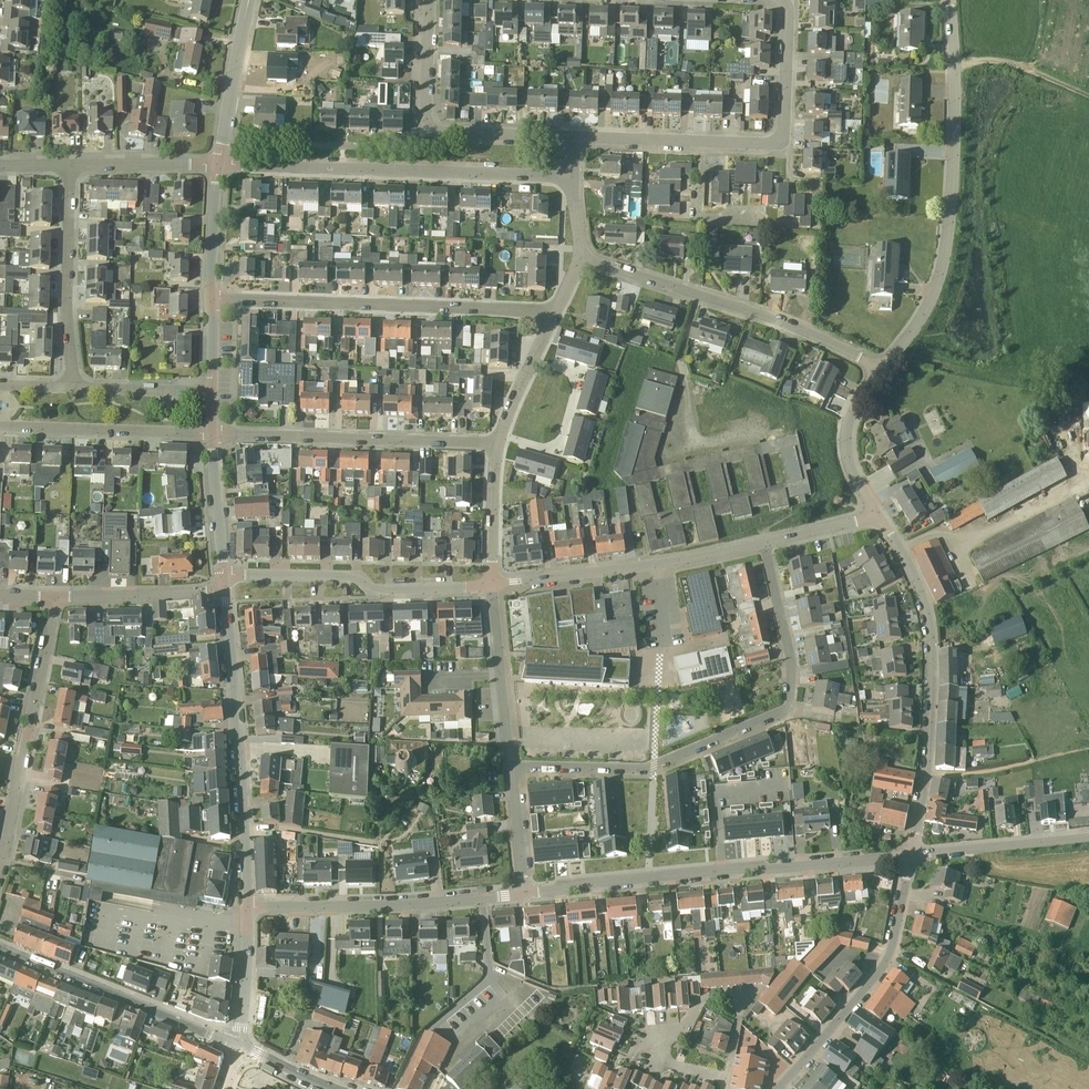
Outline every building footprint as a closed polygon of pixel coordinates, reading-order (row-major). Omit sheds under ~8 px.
[(30,0),(10,0),(10,5),(5,5),(4,16),(17,18),(28,19),(30,0)] [(196,0),(168,0),(192,4),(190,19),(207,22),(210,4),(196,1),(196,0)] [(325,12),(312,7),(313,1),(314,1),(314,0),(291,0),(291,2),(304,5),(301,13),(322,21),(325,12)] [(386,14),(405,14),(405,0),(387,0),(386,14)] [(855,2),(859,2),(858,11),(865,11),(866,0),(856,0),(855,2)] [(835,11),(827,11),(827,2),(810,1),(810,19),(819,20),(818,30),(834,31),(835,11)] [(445,18),(462,18),(463,4),(445,3),(445,18)] [(518,20),(512,20),(512,8),(496,7),(496,26),(504,27),(504,34),(518,34),(518,21),(518,20)] [(526,8),(526,21),(525,27),(534,27),(534,44),(550,44),(550,35),(551,17),(544,16),(544,9),(526,8)] [(583,23),(575,22),(576,10),(559,9),(558,36),(567,36),(567,37),(582,38),(583,23)] [(615,24),(608,24),(608,11),(591,11),(590,29),(601,30),(600,38),(615,39),(615,24)] [(328,13),(326,12),(322,22),(333,26),(356,34),(356,26),(347,22),(348,20),(338,17),(338,19),(327,15),(328,13)] [(647,24),(639,24),(639,12),(622,12),(621,29),(630,30),(630,38),(646,39),(647,24)] [(654,37),(680,38),(680,22),(673,22),(673,13),(655,13),(654,37)] [(712,26),(705,26),(705,15),(689,14),(688,31),(684,31),(684,41),(695,42),(711,42),(712,26)] [(902,14),(901,51),(919,52),(920,37),(923,37),(924,15),(902,14)] [(751,15),(750,42),(764,42),(764,35),(771,35),(771,16),(751,15)] [(16,24),(17,18),(4,16),(2,28),(8,29),(7,36),(27,38),(28,25),(16,24)] [(462,33),(462,18),(445,18),(444,32),(462,33)] [(307,38),(307,20),(288,20),(287,28),(278,27),(278,47),(297,48),(298,37),(307,38)] [(146,21),(143,36),(169,41),(172,26),(146,21)] [(379,36),(379,35),(379,28),(357,27),(357,35),(379,36)] [(178,53),(174,71),(196,76),(201,50),(198,49),(201,34),(176,29),(173,40),(181,42),(180,46),(186,47),(184,54),(178,53)] [(107,38),(114,39),(116,31),(109,30),(107,38)] [(720,30),(712,32),(715,40),(722,38),(720,30)] [(461,47),(462,33),(444,32),(444,47),(461,47)] [(401,36),(379,35),(379,36),(357,35),(357,36),(350,47),(385,48),(385,63),(382,63),(381,78),(398,79),(398,68),(397,68),(397,64),(404,64),(404,48),(401,48),(401,36)] [(25,49),(27,38),(7,36),(6,43),(1,42),(0,54),(13,55),(14,48),(25,49)] [(836,39),(827,39),(809,38),(808,53),(830,54),(830,60),(844,61),(862,61),(862,55),(836,54),(836,39)] [(656,71),(658,42),(647,41),(647,44),(646,71),(656,71)] [(485,57),(485,47),(472,47),(472,57),(485,57)] [(754,75),(754,67),(769,68),(770,50),(752,49),(751,59),(740,59),(740,65),(726,64),(726,75),(731,75),(744,75),(754,75)] [(298,69),(298,57),(276,56),(276,64),(269,64),(268,82),(287,83),(288,69),(298,69)] [(484,67),(485,57),(472,57),(472,67),(484,67)] [(844,67),(844,61),(830,60),(830,67),(808,66),(807,81),(836,82),(836,67),(844,67)] [(16,74),(16,61),(0,61),(0,73),(16,74)] [(693,64),(684,62),(681,71),(690,73),(693,64)] [(442,79),(460,80),(461,65),(443,65),(442,79)] [(335,69),(332,75),(332,76),(339,79),(342,71),(335,68),(335,69)] [(565,72),(567,78),(575,75),(572,69),(565,72)] [(16,74),(0,73),(0,86),(15,86),(16,74)] [(681,73),(681,74),(679,81),(687,83),(689,75),(681,73)] [(126,114),(126,100),(125,79),(117,80),(117,115),(126,114)] [(459,94),(460,80),(442,79),(442,94),(459,94)] [(153,129),(155,118),(160,85),(146,81),(143,98),(145,99),(143,115),(131,114),(128,134),(145,137),(147,123),(154,124),(153,129)] [(902,82),(900,126),(920,127),(921,83),(902,82)] [(321,85),(315,91),(320,96),(326,91),(321,85)] [(502,110),(503,93),(503,92),(503,86),(484,86),(484,88),(484,95),(487,95),(488,108),(488,110),(502,110)] [(558,112),(558,108),(564,109),(564,96),(558,95),(557,95),(558,87),(544,86),(544,94),(543,112),(558,112)] [(612,97),(613,87),(606,87),(606,97),(606,110),(611,110),(611,114),(626,115),(626,97),(612,97)] [(592,96),(592,88),(585,88),(585,96),(584,113),(598,114),(599,110),(606,110),(606,97),(599,97),(599,96),(592,96)] [(654,98),(654,89),(647,88),(647,99),(647,111),(653,112),(653,116),(667,116),(668,99),(654,98)] [(688,113),(689,91),(682,91),(682,99),(668,99),(667,116),(681,117),(681,113),(688,113)] [(696,100),(696,91),(689,91),(688,113),(694,113),(694,117),(707,118),(707,100),(696,100)] [(750,105),(768,106),(769,91),(751,91),(750,105)] [(729,114),(729,101),(729,92),(722,92),(722,101),(707,100),(707,118),(723,118),(723,114),(729,114)] [(517,94),(517,93),(503,93),(502,110),(517,111),(517,107),(523,107),(523,94),(517,94)] [(459,109),(459,94),(442,94),(441,108),(459,109)] [(543,112),(544,94),(528,94),(523,94),(523,107),(529,107),(528,111),(543,112)] [(584,113),(585,96),(570,95),(570,96),(564,96),(564,109),(570,109),(570,113),(584,113)] [(641,98),(626,97),(626,115),(640,115),(640,111),(647,111),(647,99),(641,98)] [(824,106),(824,98),(807,98),(806,113),(828,113),(828,120),(842,121),(842,114),(836,114),(837,107),(824,106)] [(285,116),(286,100),(265,100),(265,108),(257,108),(256,128),(276,129),(277,115),(285,116)] [(736,105),(736,102),(729,101),(729,114),(742,115),(743,105),(736,105)] [(170,120),(174,121),(174,137),(195,136),(195,120),(191,120),(193,107),(173,103),(170,120)] [(111,113),(97,113),(97,107),(95,105),(92,105),(89,106),(89,114),(88,114),(88,137),(104,136),(104,132),(112,132),(111,113)] [(344,119),(345,107),(345,105),(333,105),(332,115),(321,114),(320,130),(337,131),(337,118),(344,119)] [(377,121),(377,107),(377,106),(371,105),(364,105),(364,114),(352,113),(352,108),(345,107),(344,119),(351,119),(351,131),(369,132),(370,121),(377,121)] [(768,120),(768,106),(750,105),(750,119),(768,120)] [(391,107),(385,107),(377,107),(377,121),(385,122),(384,133),(403,133),(403,116),(391,115),(391,107)] [(35,138),(44,138),(44,119),(36,120),(36,115),(17,115),(17,125),(19,125),(19,136),(35,135),(35,138)] [(66,134),(78,134),(77,117),(69,118),(69,116),(52,117),(52,137),(66,137),(66,134)] [(164,138),(160,137),(163,119),(155,118),(153,129),(153,135),(164,139),(164,138)] [(859,121),(842,121),(828,120),(828,127),(806,126),(805,141),(823,142),(823,133),(848,134),(848,128),(859,129),(859,121)] [(820,169),(821,156),(805,155),(804,173),(821,173),(821,180),(835,181),(836,170),(820,169)] [(887,157),(885,199),(908,200),(910,158),(887,157)] [(621,173),(621,168),(621,161),(602,160),(602,177),(620,178),(620,182),(640,183),(642,183),(643,167),(634,166),(633,174),(621,173)] [(745,185),(746,164),(736,164),(736,174),(729,174),(728,195),(739,195),(739,185),(745,185)] [(762,196),(762,175),(756,175),(757,164),(746,164),(745,185),(752,185),(751,196),(762,196)] [(660,181),(681,182),(681,176),(691,176),(692,165),(671,165),(670,171),(660,171),(660,181)] [(728,195),(729,174),(719,173),(719,183),(712,183),(711,204),(722,205),(722,195),(728,195)] [(778,207),(779,186),(772,185),(773,175),(762,175),(762,196),(768,196),(768,206),(778,207)] [(31,179),(22,179),(22,188),(30,188),(31,179)] [(681,192),(681,182),(660,181),(659,187),(649,187),(649,197),(670,198),(670,192),(681,192)] [(640,183),(620,182),(617,182),(617,190),(603,189),(603,196),(605,196),(604,212),(622,213),(623,197),(631,198),(632,188),(640,189),(640,183)] [(88,203),(101,204),(101,212),(106,212),(106,204),(105,204),(105,185),(89,184),(88,203)] [(120,204),(121,185),(105,185),(105,204),(106,204),(120,204)] [(121,185),(120,204),(136,205),(136,186),(121,185)] [(267,202),(261,201),(261,185),(244,185),(244,195),(247,195),(246,203),(255,204),(255,211),(277,212),(278,199),(267,198),(267,202)] [(158,205),(158,197),(159,186),(150,186),(150,200),(149,200),(149,205),(158,205)] [(304,205),(304,187),(290,186),(289,194),(288,204),(304,205)] [(794,218),(795,196),(789,196),(789,186),(779,186),(778,207),(784,207),(784,217),(794,218)] [(174,187),(173,206),(190,207),(190,188),(174,187)] [(304,205),(319,206),(320,195),(319,195),(319,187),(304,187),(304,205)] [(14,210),(15,194),(15,188),(7,188),(7,210),(14,210)] [(346,212),(346,206),(347,188),(332,188),(332,196),(331,206),(339,206),(339,212),(346,212)] [(346,206),(362,207),(363,197),(362,197),(362,189),(347,188),(346,206)] [(390,208),(390,190),(376,189),(375,197),(374,208),(390,208)] [(390,208),(405,209),(405,198),(405,191),(390,190),(390,208)] [(433,210),(433,192),(419,191),(418,199),(417,209),(433,210)] [(448,213),(448,210),(449,200),(448,200),(448,192),(433,192),(433,210),(432,215),(440,216),(440,218),(448,218),(448,239),(453,239),(454,223),(454,214),(448,213)] [(476,211),(476,193),(462,193),(461,200),(460,211),(476,211)] [(476,211),(491,212),(492,202),(491,202),(491,194),(476,193),(476,211)] [(31,211),(50,211),(51,195),(32,195),(31,211)] [(531,211),(531,218),(548,219),(549,201),(537,201),(538,196),(518,195),(517,211),(531,211)] [(795,196),(794,218),(800,218),(800,228),(811,228),(811,207),(805,207),(805,197),(795,196)] [(670,204),(670,198),(649,197),(649,207),(659,208),(659,214),(680,215),(680,205),(670,204)] [(50,227),(50,211),(31,211),(31,226),(50,227)] [(410,238),(419,238),(420,212),(411,212),(411,221),(410,227),(411,227),(410,238)] [(189,225),(176,225),(177,215),(163,215),(162,225),(172,225),(171,242),(188,243),(189,225)] [(268,216),(258,216),(258,224),(268,224),(268,216)] [(636,246),(636,235),(644,235),(645,221),(637,220),(636,229),(607,227),(606,244),(636,246)] [(131,231),(131,224),(104,223),(104,229),(88,228),(87,244),(107,245),(107,242),(115,242),(115,231),(131,231)] [(268,225),(257,225),(243,224),(242,245),(246,245),(245,253),(255,253),(271,254),(271,253),(283,254),(284,247),(267,246),(268,225)] [(335,230),(330,225),(325,230),(330,235),(335,230)] [(380,230),(372,226),(369,233),(377,237),(380,230)] [(708,235),(717,236),(718,228),(708,228),(708,235)] [(595,237),(606,237),(606,229),(596,229),(595,237)] [(20,239),(21,231),(6,231),(6,238),(20,239)] [(507,235),(497,234),(497,238),(496,242),(498,242),(498,243),(505,243),(514,243),(514,233),(507,233),(507,235)] [(683,260),(684,249),(694,250),(695,236),(685,235),(685,241),(661,239),(660,258),(683,260)] [(30,253),(49,254),(50,238),(30,237),(30,253)] [(532,244),(543,244),(559,245),(559,238),(532,237),(532,244)] [(453,239),(448,239),(447,260),(452,260),(453,248),(460,248),(460,250),(456,250),(455,272),(450,272),(450,287),(465,288),(466,256),(466,250),(466,241),(453,241),(453,239)] [(107,248),(114,248),(115,242),(107,242),(107,245),(87,244),(87,260),(106,261),(107,248)] [(725,274),(751,275),(753,248),(726,246),(725,274)] [(874,264),(872,296),(893,297),(893,282),(907,283),(903,282),(904,271),(905,265),(898,265),(899,249),(879,248),(878,264),(874,264)] [(333,267),(333,260),(334,250),(321,249),(321,267),(314,267),(313,283),(328,283),(328,267),(333,267)] [(365,284),(366,269),(370,269),(371,255),(371,250),(362,249),(361,259),(352,259),(352,261),(352,268),(351,284),(365,284)] [(148,252),(148,260),(162,260),(162,253),(148,252)] [(313,283),(314,267),(307,266),(307,252),(291,252),(290,254),(290,266),(300,266),(299,282),(313,283)] [(30,253),(19,253),(19,267),(5,267),(5,274),(26,275),(26,269),(49,270),(49,254),(30,253)] [(380,269),(380,262),(380,255),(371,255),(370,269),(375,269),(374,285),(389,285),(389,269),(380,269)] [(408,270),(408,256),(399,256),(399,260),(390,260),(389,269),(389,285),(403,286),(404,270),(408,270)] [(427,264),(417,263),(417,257),(408,256),(408,270),(412,270),(412,286),(426,287),(427,264)] [(480,288),(480,269),(472,269),(472,265),(470,265),(470,256),(466,256),(465,288),(480,288)] [(171,266),(170,282),(187,283),(187,266),(179,265),(179,258),(168,257),(168,266),(171,266)] [(516,275),(546,276),(547,260),(529,259),(529,261),(517,261),(516,275)] [(352,261),(342,261),(333,260),(333,267),(337,268),(337,283),(351,284),(352,268),(352,261)] [(265,281),(265,264),(241,263),(240,280),(265,281)] [(446,264),(437,264),(427,264),(426,287),(441,287),(441,271),(445,271),(446,264)] [(290,282),(290,271),(275,270),(275,281),(290,282)] [(113,272),(105,272),(86,271),(86,286),(105,287),(105,284),(113,284),(113,272)] [(806,281),(806,274),(773,272),(772,293),(785,294),(786,291),(805,292),(805,284),(807,284),(807,281),(806,281)] [(504,285),(504,274),(498,274),(498,276),(491,276),(491,289),(497,289),(498,285),(504,285)] [(545,291),(546,276),(516,275),(516,290),(545,291)] [(28,296),(48,297),(48,281),(29,280),(28,296)] [(114,284),(113,284),(105,284),(105,287),(86,286),(85,303),(109,303),(109,309),(128,310),(129,302),(115,302),(115,290),(113,290),(114,284)] [(186,299),(170,299),(170,291),(153,290),(153,306),(169,307),(169,319),(186,320),(186,299)] [(47,313),(48,297),(28,296),(28,312),(47,313)] [(609,310),(626,313),(628,300),(619,298),(618,304),(589,300),(587,314),(590,315),(587,328),(605,331),(609,310)] [(651,323),(673,330),(678,313),(677,312),(677,314),(662,310),(662,308),(648,304),(644,318),(642,325),(649,327),(651,323)] [(26,310),(18,310),(4,309),(4,317),(9,317),(18,317),(26,317),(26,310)] [(107,309),(104,309),(92,309),(92,323),(106,323),(107,309)] [(259,335),(270,336),(270,326),(259,326),(259,320),(244,320),(243,335),(259,336),(259,335)] [(728,343),(731,342),(732,339),(730,336),(728,335),(730,328),(704,320),(702,326),(694,324),(689,339),(724,349),(726,342),(728,343)] [(105,348),(104,370),(119,370),(120,349),(128,349),(129,322),(118,322),(118,341),(116,341),(116,349),(105,348)] [(317,338),(318,322),(304,322),(304,337),(302,337),(302,351),(309,351),(309,346),(317,347),(317,338)] [(332,339),(331,339),(332,323),(318,322),(317,338),(325,339),(325,351),(332,351),(332,339)] [(357,340),(358,324),(344,323),(344,339),(342,339),(342,352),(349,352),(350,340),(357,340)] [(34,331),(34,325),(20,324),(20,325),(20,337),(30,337),(30,346),(51,347),(51,332),(34,331)] [(376,340),(371,340),(372,324),(358,324),(357,340),(357,346),(365,347),(365,357),(376,358),(376,340)] [(397,352),(398,325),(384,325),(384,340),(382,340),(382,354),(377,354),(376,370),(388,370),(389,352),(397,352)] [(412,342),(411,341),(412,325),(398,325),(397,352),(397,348),(405,348),(404,355),(412,355),(412,342)] [(436,371),(437,326),(422,326),(422,350),(431,350),(431,358),(428,360),(428,371),(436,371)] [(449,360),(449,367),(441,367),(441,352),(452,352),(452,327),(437,326),(436,371),(450,372),(460,372),(460,366),(457,366),(457,360),(449,360)] [(177,328),(163,328),(145,328),(145,334),(163,335),(163,343),(174,343),(174,357),(176,357),(176,367),(189,367),(190,338),(177,338),(177,328)] [(17,345),(18,331),(11,331),(10,341),(3,340),(3,351),(0,350),(0,366),(10,366),(11,345),(17,345)] [(258,350),(259,336),(243,335),(243,350),(258,350)] [(481,351),(508,352),(509,336),(484,335),(484,350),(481,350),(481,351)] [(633,343),(635,337),(628,335),(626,341),(633,343)] [(576,362),(581,343),(562,338),(557,357),(576,362)] [(106,339),(105,339),(96,339),(96,347),(91,347),(90,369),(104,370),(105,348),(106,339)] [(777,380),(788,350),(772,344),(770,349),(749,341),(741,361),(763,369),(761,374),(777,380)] [(581,343),(576,362),(595,368),(600,349),(581,343)] [(51,361),(51,347),(30,346),(29,355),(17,355),(16,367),(23,367),(24,360),(51,361)] [(258,366),(258,350),(243,350),(242,365),(258,366)] [(466,361),(457,360),(457,366),(460,366),(460,372),(460,373),(481,374),(481,366),(508,367),(508,352),(481,351),(481,366),(473,365),(473,366),(466,366),(466,361)] [(303,367),(304,367),(305,354),(296,354),(295,367),(303,367)] [(819,363),(806,391),(825,400),(838,373),(819,363)] [(258,366),(242,365),(241,401),(258,402),(258,406),(268,406),(269,391),(282,392),(282,407),(294,407),(295,383),(295,367),(258,366)] [(303,384),(304,367),(303,367),(295,367),(295,383),(300,384),(299,397),(302,397),(301,412),(315,413),(317,384),(303,384)] [(337,382),(338,369),(336,369),(330,369),(329,382),(337,382)] [(348,383),(349,369),(344,369),(338,369),(337,382),(348,383)] [(714,518),(729,514),(715,455),(657,469),(654,460),(678,379),(648,370),(632,425),(628,424),(615,472),(622,480),(633,477),(642,513),(648,543),(651,553),(686,545),(682,525),(694,522),(700,545),(719,540),(714,518)] [(460,373),(460,372),(450,372),(449,385),(459,386),(459,379),(460,373)] [(481,381),(481,374),(460,373),(459,379),(469,379),(470,381),(475,381),(475,396),(491,397),(492,382),(481,381)] [(583,392),(602,397),(608,378),(589,373),(583,392)] [(712,382),(719,385),(722,378),(714,375),(712,382)] [(791,395),(793,381),(785,380),(783,394),(791,395)] [(333,385),(325,385),(317,384),(315,413),(329,413),(330,398),(332,398),(333,385)] [(438,417),(439,385),(434,385),(434,395),(424,394),(423,417),(438,417)] [(454,403),(446,402),(447,385),(439,385),(438,417),(453,418),(454,403)] [(357,389),(349,389),(349,386),(341,386),(341,399),(343,399),(342,414),(356,414),(356,399),(357,389)] [(373,400),(373,387),(366,387),(366,399),(357,399),(357,389),(356,399),(356,414),(371,415),(371,399),(373,400)] [(384,415),(398,416),(399,390),(391,390),(391,387),(385,387),(384,400),(384,415)] [(414,388),(407,388),(399,387),(399,390),(398,416),(412,416),(413,406),(419,406),(419,397),(414,397),(414,388)] [(597,416),(602,397),(583,392),(578,411),(597,416)] [(475,396),(465,396),(465,404),(458,404),(458,418),(464,418),(465,411),(491,412),(491,397),(475,396)] [(570,438),(589,444),(594,425),(575,419),(570,438)] [(898,419),(890,423),(872,432),(880,448),(877,449),(881,458),(886,455),(889,462),(887,463),(893,473),(916,459),(910,449),(899,456),(896,450),(901,448),(896,437),(905,433),(898,419)] [(729,514),(731,514),(733,521),(752,517),(751,509),(769,505),(770,512),(789,508),(788,500),(799,497),(800,501),(805,500),(804,496),(811,495),(797,432),(796,432),(797,436),(715,455),(729,514)] [(583,462),(589,444),(570,438),(564,457),(583,462)] [(167,501),(175,500),(187,499),(184,469),(185,469),(185,449),(159,448),(159,456),(140,455),(140,472),(154,473),(154,468),(165,468),(165,477),(166,478),(167,487),(165,488),(167,501)] [(35,466),(29,466),(30,450),(12,449),(11,465),(4,465),(4,476),(19,477),(29,477),(29,474),(35,474),(35,466)] [(238,471),(267,469),(280,468),(280,471),(292,470),(292,450),(237,454),(238,471)] [(930,471),(934,478),(939,488),(979,468),(969,450),(930,471)] [(49,469),(60,469),(60,451),(43,451),(42,466),(35,465),(35,466),(35,474),(34,479),(34,488),(34,502),(40,502),(40,488),(44,489),(48,485),(49,480),(49,469)] [(104,476),(105,462),(91,461),(92,452),(91,452),(90,454),(76,454),(76,451),(75,451),(74,469),(74,477),(90,477),(90,476),(104,476)] [(534,476),(539,457),(521,451),(515,470),(534,476)] [(140,472),(140,455),(139,462),(130,462),(130,453),(113,453),(112,468),(105,467),(105,462),(104,476),(103,495),(113,495),(113,479),(120,479),(120,469),(129,469),(129,475),(139,475),(139,472),(140,472)] [(314,470),(314,455),(300,454),(299,469),(297,469),(297,483),(305,483),(305,474),(306,473),(306,470),(314,470)] [(330,471),(328,470),(328,455),(314,455),(314,470),(314,478),(322,478),(322,483),(330,484),(330,471)] [(354,489),(354,480),(355,456),(341,456),(341,471),(339,471),(338,484),(345,484),(345,489),(354,489)] [(371,472),(369,472),(369,457),(355,456),(354,480),(363,481),(363,485),(370,485),(371,472)] [(379,486),(386,486),(386,489),(396,489),(396,473),(396,458),(382,457),(382,472),(380,472),(379,486)] [(539,457),(534,476),(553,481),(558,462),(539,457)] [(419,473),(410,473),(411,458),(396,458),(396,473),(404,473),(404,477),(404,486),(412,486),(412,490),(419,490),(419,473)] [(458,466),(457,478),(471,479),(471,460),(458,459),(458,460),(448,459),(448,466),(458,466)] [(955,531),(985,514),(989,521),(1067,479),(1057,460),(948,520),(955,531)] [(431,477),(431,472),(432,461),(420,461),(420,477),(431,477)] [(268,486),(266,486),(265,479),(268,479),(267,469),(238,471),(239,488),(254,487),(255,499),(236,500),(236,501),(269,499),(268,486)] [(534,477),(528,475),(526,483),(532,485),(534,477)] [(904,513),(917,504),(912,496),(921,490),(917,483),(895,498),(904,513)] [(528,485),(527,495),(527,496),(536,497),(537,486),(528,485)] [(456,499),(456,507),(470,507),(471,488),(446,488),(446,499),(456,499)] [(541,488),(538,495),(545,498),(548,491),(541,488)] [(626,489),(616,490),(620,516),(629,515),(626,489)] [(583,496),(585,512),(592,511),(591,502),(604,500),(603,493),(583,496)] [(11,511),(11,495),(3,495),(3,511),(11,511)] [(578,512),(585,512),(583,496),(576,497),(577,505),(578,512)] [(563,498),(564,503),(564,506),(577,505),(576,497),(563,498)] [(237,520),(270,518),(269,499),(236,501),(237,520)] [(984,582),(1088,530),(1088,528),(1074,499),(984,543),(988,549),(972,557),(984,582)] [(546,527),(553,526),(552,513),(554,513),(552,500),(543,501),(545,518),(546,527)] [(546,527),(545,518),(543,501),(530,502),(533,529),(546,527)] [(46,504),(35,504),(35,515),(45,515),(46,504)] [(103,509),(107,514),(113,509),(108,504),(103,509)] [(904,513),(911,525),(934,511),(930,505),(921,511),(917,504),(904,513)] [(138,511),(139,519),(152,518),(152,510),(138,511)] [(930,517),(936,526),(946,519),(941,510),(930,517)] [(452,545),(452,528),(453,514),(445,514),(445,534),(438,534),(438,544),(423,544),(423,556),(429,556),(429,562),(443,562),(443,553),(446,553),(446,545),(452,545)] [(99,525),(102,518),(94,515),(92,522),(99,525)] [(126,515),(103,515),(102,542),(110,542),(110,575),(130,575),(129,542),(118,542),(118,531),(126,531),(126,515)] [(370,515),(363,519),(366,523),(372,519),(370,515)] [(173,536),(190,535),(188,516),(172,517),(164,517),(154,518),(156,538),(166,537),(166,536),(173,536)] [(392,525),(383,525),(382,538),(391,538),(392,525)] [(452,556),(456,556),(458,556),(458,562),(472,563),(472,553),(475,553),(475,545),(474,545),(474,525),(460,525),(460,544),(452,544),(452,556)] [(626,554),(624,539),(625,538),(624,525),(617,526),(618,536),(617,536),(618,540),(610,541),(611,555),(626,554)] [(611,555),(610,541),(608,527),(592,529),(593,542),(596,542),(598,557),(611,555)] [(423,528),(415,528),(415,540),(423,539),(423,528)] [(585,558),(583,543),(585,543),(583,529),(576,530),(576,531),(567,532),(570,560),(585,558)] [(305,530),(305,541),(296,541),(296,530),(290,530),(289,559),(305,560),(306,530),(305,530)] [(321,530),(314,530),(306,530),(305,560),(321,560),(321,530)] [(556,562),(570,560),(567,532),(558,533),(558,532),(551,533),(552,547),(555,547),(556,562)] [(352,560),(353,547),(361,548),(361,534),(347,534),(347,544),(332,543),(332,560),(352,560)] [(542,535),(536,535),(535,534),(526,535),(526,536),(527,550),(530,565),(544,563),(542,548),(544,548),(542,535)] [(252,539),(252,535),(238,535),(237,558),(252,559),(252,558),(269,558),(270,539),(252,539)] [(527,550),(526,536),(513,538),(510,538),(511,552),(514,551),(515,567),(530,565),(527,550)] [(949,581),(954,578),(956,578),(937,539),(912,551),(937,605),(956,596),(954,591),(956,590),(957,592),(962,590),(958,581),(951,585),(949,581)] [(842,553),(858,545),(855,540),(839,548),(842,553)] [(13,543),(0,542),(0,564),(9,564),(8,573),(26,575),(27,557),(12,556),(13,543)] [(61,575),(62,559),(69,559),(69,543),(59,543),(59,552),(46,551),(46,557),(37,557),(37,575),(53,575),(61,575)] [(92,577),(93,559),(102,559),(102,544),(87,543),(87,555),(73,554),(72,576),(92,577)] [(384,555),(384,543),(364,543),(364,561),(378,561),(378,555),(384,555)] [(415,556),(415,543),(395,543),(395,561),(409,561),(409,556),(415,556)] [(167,554),(167,545),(159,545),(160,555),(167,554)] [(863,567),(879,559),(873,547),(838,564),(841,570),(856,563),(859,569),(863,567)] [(153,559),(154,570),(154,577),(170,575),(170,579),(185,578),(185,574),(191,574),(190,556),(173,557),(173,558),(153,559)] [(854,586),(889,569),(883,557),(879,559),(863,567),(866,574),(852,581),(854,586)] [(791,576),(827,569),(826,564),(812,567),(811,558),(789,563),(791,576)] [(729,592),(755,586),(752,571),(746,572),(745,565),(733,568),(726,570),(728,576),(729,585),(729,592)] [(828,573),(827,569),(791,576),(794,589),(816,585),(814,575),(828,573)] [(872,585),(875,591),(895,581),(889,569),(854,586),(857,592),(872,585)] [(720,624),(725,623),(723,617),(719,619),(709,573),(687,578),(693,605),(686,607),(693,640),(722,633),(720,624)] [(739,613),(755,609),(753,602),(759,601),(755,586),(729,592),(733,599),(736,599),(739,613)] [(527,653),(526,682),(625,688),(625,683),(626,683),(629,683),(630,663),(606,662),(606,654),(637,650),(633,623),(630,594),(623,595),(623,593),(610,594),(610,595),(610,596),(604,597),(604,598),(594,599),(593,591),(570,594),(571,600),(554,602),(553,596),(528,599),(534,653),(527,653)] [(799,616),(834,609),(834,604),(820,607),(819,598),(796,602),(799,616)] [(195,619),(199,618),(215,617),(216,617),(216,615),(215,615),(214,599),(182,602),(166,603),(153,604),(154,622),(168,621),(167,612),(183,611),(194,610),(195,619)] [(875,615),(897,612),(895,599),(863,603),(864,610),(874,609),(875,615)] [(730,601),(721,603),(724,616),(735,614),(734,610),(732,600),(730,601)] [(465,637),(483,636),(481,618),(480,618),(481,619),(472,619),(472,606),(455,607),(455,623),(465,622),(465,637)] [(427,623),(428,623),(427,607),(411,608),(411,624),(421,623),(421,638),(428,638),(427,623)] [(447,623),(455,623),(455,607),(438,607),(439,623),(440,623),(440,624),(433,625),(434,647),(440,647),(440,637),(447,637),(447,623)] [(402,624),(411,624),(411,608),(394,608),(394,624),(395,624),(395,638),(402,638),(402,624)] [(357,625),(367,625),(366,609),(350,610),(350,626),(351,626),(351,636),(358,635),(357,625)] [(367,635),(384,635),(383,609),(366,609),(367,625),(367,635)] [(739,636),(766,630),(762,615),(757,616),(755,609),(739,613),(742,627),(739,628),(739,636)] [(801,629),(824,625),(822,616),(835,614),(834,609),(799,616),(801,629)] [(318,625),(312,625),(311,610),(296,611),(296,629),(305,629),(306,644),(310,644),(311,659),(319,658),(318,647),(319,647),(318,627),(318,625)] [(331,627),(340,627),(340,610),(323,610),(324,626),(318,627),(319,647),(332,646),(331,627)] [(262,620),(273,619),(272,611),(246,614),(248,632),(263,630),(262,620)] [(876,622),(866,624),(867,629),(867,630),(899,625),(897,612),(875,615),(876,622)] [(80,628),(87,627),(87,613),(71,613),(71,619),(70,619),(70,627),(71,627),(71,644),(80,644),(80,628)] [(125,629),(125,613),(108,613),(108,625),(108,628),(103,628),(103,634),(96,634),(96,625),(96,644),(96,647),(105,647),(105,638),(115,638),(115,629),(125,629)] [(143,613),(125,613),(125,629),(125,652),(132,652),(132,651),(125,651),(125,638),(146,638),(146,628),(143,628),(143,613)] [(215,617),(199,618),(195,619),(189,619),(190,628),(190,636),(200,635),(217,634),(215,617)] [(30,635),(30,618),(14,618),(14,625),(9,625),(9,642),(22,642),(22,635),(30,635)] [(1026,637),(1020,619),(989,630),(994,646),(1026,637)] [(285,630),(287,631),(292,632),(292,620),(284,620),(285,630)] [(833,622),(833,623),(834,630),(842,629),(841,621),(833,622)] [(878,635),(879,642),(901,639),(899,625),(867,630),(868,636),(878,635)] [(250,649),(265,648),(265,646),(264,637),(275,637),(281,637),(282,630),(273,629),(263,630),(248,632),(250,649)] [(768,651),(765,652),(764,646),(769,645),(766,630),(739,636),(743,643),(746,642),(748,650),(744,650),(746,656),(744,657),(746,667),(747,667),(770,662),(768,651)] [(156,647),(173,645),(179,645),(179,636),(155,639),(156,647)] [(367,655),(354,655),(354,637),(345,638),(346,660),(368,660),(367,655)] [(807,656),(842,649),(841,644),(828,646),(826,638),(804,642),(807,656)] [(282,656),(294,655),(293,643),(289,643),(272,645),(273,653),(282,652),(282,656)] [(420,660),(420,643),(412,643),(412,661),(420,660)] [(154,647),(155,655),(155,656),(187,653),(186,646),(173,647),(173,645),(156,647),(154,647)] [(29,648),(18,648),(15,648),(15,656),(29,657),(29,648)] [(188,669),(218,666),(217,649),(200,650),(200,651),(190,652),(191,658),(196,668),(188,668),(188,669)] [(466,649),(456,649),(457,660),(466,660),(466,649)] [(682,689),(733,677),(727,649),(675,661),(682,689)] [(809,669),(831,665),(829,656),(842,653),(842,649),(807,656),(809,669)] [(881,659),(872,661),(873,667),(904,662),(902,649),(880,652),(881,659)] [(959,689),(959,688),(958,652),(940,652),(940,689),(959,689)] [(95,664),(96,656),(88,655),(87,662),(95,664)] [(279,676),(277,660),(267,661),(267,659),(251,660),(252,676),(269,675),(269,676),(279,676)] [(735,662),(737,673),(740,673),(748,671),(747,667),(746,667),(742,668),(738,661),(735,662)] [(300,662),(299,677),(330,679),(330,664),(300,662)] [(904,662),(873,667),(873,673),(883,672),(884,679),(906,676),(904,662)] [(107,681),(110,668),(89,664),(88,671),(100,673),(99,680),(107,681)] [(82,678),(84,669),(67,666),(64,680),(73,681),(72,684),(81,686),(81,685),(91,687),(92,680),(82,678)] [(203,677),(204,684),(220,682),(218,666),(188,669),(189,678),(203,677)] [(6,672),(0,671),(0,678),(5,679),(3,689),(17,692),(21,675),(6,672)] [(150,685),(149,674),(139,675),(139,685),(150,685)] [(401,689),(420,689),(421,689),(421,674),(394,675),(395,689),(401,689)] [(281,679),(282,677),(279,676),(269,676),(269,675),(252,676),(254,694),(270,693),(270,691),(274,691),(274,685),(276,685),(278,683),(280,681),(281,679)] [(982,686),(995,685),(994,677),(981,679),(982,686)] [(187,679),(179,680),(180,689),(188,688),(187,679)] [(838,695),(840,686),(817,682),(815,695),(851,702),(852,697),(838,695)] [(986,699),(992,698),(1002,698),(1001,687),(986,688),(986,699)] [(1010,700),(1022,695),(1018,687),(1007,692),(1010,700)] [(908,701),(908,688),(876,688),(876,694),(885,694),(885,701),(912,701),(908,701)] [(968,688),(959,688),(959,689),(940,689),(938,729),(957,729),(957,720),(965,721),(966,713),(967,713),(968,688)] [(279,698),(293,696),(292,689),(279,690),(279,698)] [(401,718),(420,699),(418,697),(420,694),(420,689),(401,689),(401,718)] [(76,696),(61,693),(58,709),(73,712),(75,703),(87,705),(88,699),(76,696)] [(107,696),(92,693),(90,701),(105,704),(107,696)] [(459,723),(459,722),(471,722),(471,695),(456,696),(456,697),(457,723),(459,723)] [(850,707),(851,702),(815,695),(813,709),(835,713),(836,706),(842,707),(843,705),(850,707)] [(430,724),(457,723),(456,697),(429,698),(430,717),(430,724)] [(401,718),(430,717),(429,698),(425,698),(422,701),(420,699),(401,718)] [(0,701),(0,724),(7,726),(9,712),(6,711),(7,703),(0,701)] [(912,715),(912,701),(885,701),(885,702),(889,702),(889,708),(880,708),(880,714),(912,715)] [(290,702),(282,703),(283,712),(283,713),(290,713),(291,712),(297,712),(297,711),(296,709),(296,708),(296,703),(292,704),(290,704),(290,702)] [(203,713),(204,722),(223,720),(222,705),(212,706),(212,703),(203,704),(203,705),(180,708),(181,716),(203,713)] [(272,713),(280,712),(280,703),(255,705),(256,721),(273,720),(272,713)] [(85,715),(73,712),(58,709),(55,726),(70,728),(82,730),(85,715)] [(880,714),(860,714),(860,720),(890,720),(890,728),(912,728),(912,715),(880,714)] [(190,729),(190,719),(174,719),(173,729),(177,729),(181,729),(182,728),(190,729)] [(284,733),(284,726),(290,726),(290,720),(276,719),(273,720),(256,721),(257,735),(275,734),(284,733)] [(398,734),(401,730),(396,725),(392,729),(398,734)] [(103,740),(104,732),(87,728),(85,737),(103,740)] [(190,742),(190,729),(182,728),(181,729),(177,729),(176,737),(181,737),(181,742),(190,742)] [(957,739),(957,729),(938,729),(937,748),(956,748),(957,739)] [(445,740),(455,740),(455,731),(445,731),(445,740)] [(226,737),(207,738),(207,734),(196,735),(193,738),(194,752),(198,752),(206,752),(226,751),(226,737)] [(365,734),(355,734),(355,743),(365,744),(365,734)] [(760,758),(774,753),(766,734),(752,739),(760,758)] [(66,761),(70,739),(57,736),(55,744),(51,743),(49,757),(66,761)] [(295,737),(282,736),(281,744),(295,745),(295,744),(301,744),(301,737),(295,736),(295,737)] [(747,764),(760,758),(752,739),(739,744),(747,764)] [(790,742),(793,777),(815,775),(811,741),(790,741),(790,742)] [(424,774),(429,745),(388,742),(387,759),(388,768),(394,768),(394,769),(395,770),(396,772),(397,774),(399,775),(402,776),(404,776),(407,776),(409,776),(413,773),(414,772),(424,774)] [(134,755),(135,746),(121,744),(121,754),(134,755)] [(733,769),(747,764),(739,744),(725,750),(733,769)] [(973,756),(987,755),(987,747),(972,748),(972,753),(973,756)] [(330,797),(368,799),(370,749),(332,748),(330,797)] [(956,750),(956,748),(937,748),(936,770),(954,771),(954,770),(966,771),(967,753),(967,750),(956,750)] [(385,749),(371,749),(371,763),(385,764),(385,749)] [(719,775),(733,769),(725,750),(711,756),(719,775)] [(206,752),(207,758),(199,759),(192,759),(193,773),(207,774),(227,774),(226,751),(206,752)] [(61,783),(66,761),(49,757),(46,771),(50,772),(48,780),(61,783)] [(295,771),(296,762),(262,759),(260,783),(263,783),(280,785),(282,770),(295,771)] [(107,775),(116,777),(119,765),(110,763),(107,775)] [(916,776),(886,770),(875,767),(873,800),(867,822),(905,831),(910,808),(880,801),(881,796),(880,795),(881,790),(912,796),(916,776)] [(211,798),(229,797),(227,774),(207,774),(208,788),(206,788),(205,786),(196,786),(195,785),(190,786),(191,796),(211,795),(211,798)] [(667,777),(669,792),(690,790),(688,774),(667,777)] [(594,783),(595,798),(616,796),(615,781),(594,783)] [(950,788),(955,790),(957,782),(947,781),(946,783),(934,781),(930,799),(947,802),(950,788)] [(80,795),(82,784),(68,782),(66,793),(80,795)] [(280,785),(263,783),(261,797),(278,799),(278,798),(281,799),(282,793),(288,794),(287,803),(304,807),(306,795),(303,794),(293,793),(293,786),(280,785)] [(557,784),(559,805),(574,803),(572,783),(557,784)] [(543,786),(545,806),(559,805),(557,784),(543,786)] [(528,787),(530,808),(545,806),(543,786),(528,787)] [(1034,798),(1033,787),(1026,787),(1025,787),(1026,799),(1034,798)] [(55,814),(60,792),(46,789),(45,797),(41,796),(38,810),(55,814)] [(988,790),(989,798),(999,797),(998,789),(988,790)] [(669,792),(671,806),(692,804),(690,790),(669,792)] [(978,792),(980,813),(990,812),(988,791),(978,792)] [(595,798),(597,812),(618,810),(616,796),(595,798)] [(1040,808),(1041,814),(1042,825),(1066,822),(1065,812),(1064,805),(1063,796),(1045,797),(1045,807),(1040,807),(1040,808)] [(201,813),(229,811),(229,797),(211,798),(212,805),(204,806),(203,800),(179,801),(179,806),(179,812),(200,811),(201,813)] [(1045,807),(1045,797),(1035,798),(1036,808),(1040,808),(1040,807),(1045,807)] [(474,819),(483,818),(494,817),(492,798),(472,800),(474,819)] [(1013,827),(1012,814),(1020,813),(1018,798),(1006,799),(1007,807),(997,808),(999,828),(1013,827)] [(179,812),(179,806),(158,803),(160,839),(181,843),(181,836),(201,835),(202,834),(211,834),(211,840),(231,839),(229,811),(201,813),(200,811),(179,812)] [(302,828),(304,807),(287,803),(285,816),(289,816),(289,819),(279,817),(278,807),(262,809),(263,822),(302,828)] [(420,803),(417,811),(427,815),(430,808),(420,803)] [(671,806),(673,821),(694,819),(692,804),(671,806)] [(945,817),(947,808),(929,804),(925,823),(933,825),(932,831),(934,834),(940,835),(942,833),(943,827),(977,831),(978,819),(952,815),(951,818),(945,817)] [(51,836),(55,814),(38,810),(35,824),(39,825),(38,833),(51,836)] [(830,829),(828,812),(814,813),(814,810),(794,812),(795,826),(804,825),(805,834),(816,833),(816,830),(830,829)] [(597,812),(598,827),(619,825),(618,811),(597,812)] [(770,839),(785,837),(782,814),(767,816),(770,839)] [(755,840),(770,839),(767,816),(753,817),(755,840)] [(740,842),(755,840),(753,817),(738,818),(740,842)] [(725,843),(740,842),(738,818),(723,820),(725,843)] [(674,835),(690,833),(695,833),(694,819),(673,821),(674,835)] [(1078,827),(1077,820),(1069,820),(1070,828),(1078,827)] [(95,827),(86,825),(85,832),(93,834),(95,827)] [(460,844),(460,850),(454,851),(455,864),(456,864),(457,870),(458,870),(458,869),(466,868),(466,869),(478,867),(478,866),(488,865),(486,846),(485,846),(485,847),(482,848),(483,839),(487,839),(486,825),(466,827),(467,842),(473,841),(473,843),(460,844)] [(600,841),(605,841),(621,839),(619,825),(598,827),(600,841)] [(224,851),(181,843),(160,839),(97,828),(87,883),(91,883),(88,901),(101,903),(102,902),(89,900),(91,889),(184,905),(185,899),(226,907),(232,871),(229,870),(232,859),(223,857),(224,851)] [(671,851),(691,849),(690,833),(674,835),(669,835),(671,851)] [(562,840),(564,861),(579,859),(577,838),(562,840)] [(606,856),(627,854),(626,839),(621,839),(605,841),(606,856)] [(351,842),(337,840),(338,867),(338,869),(339,869),(347,869),(347,883),(372,882),(371,860),(352,861),(351,842)] [(398,879),(398,882),(399,882),(413,881),(429,879),(426,858),(435,857),(433,840),(423,841),(425,854),(405,857),(395,858),(395,861),(393,861),(394,870),(396,869),(398,879)] [(548,841),(550,862),(564,861),(562,840),(548,841)] [(291,878),(291,862),(277,862),(277,860),(286,859),(285,841),(255,842),(257,894),(277,893),(277,879),(291,878)] [(535,863),(550,862),(548,841),(533,842),(535,863)] [(41,855),(43,845),(28,842),(25,859),(39,862),(51,864),(52,858),(41,855)] [(693,850),(695,863),(715,859),(713,847),(693,850)] [(59,870),(79,874),(81,864),(61,861),(59,870)] [(298,870),(298,874),(305,874),(305,889),(319,889),(319,874),(319,870),(305,870),(305,867),(298,867),(298,870)] [(319,874),(319,889),(333,888),(333,874),(339,874),(339,870),(339,869),(338,869),(338,867),(332,867),(332,870),(319,870),(319,874)] [(958,887),(958,885),(961,874),(938,870),(936,881),(932,881),(931,888),(947,891),(945,899),(962,903),(965,888),(958,887)] [(863,891),(867,891),(866,879),(844,880),(845,895),(846,895),(846,902),(856,901),(855,893),(863,893),(863,891)] [(839,908),(841,902),(839,881),(816,883),(818,898),(828,897),(829,903),(829,909),(839,908)] [(791,902),(805,901),(803,884),(790,886),(791,902)] [(10,886),(9,894),(23,897),(24,889),(10,886)] [(70,900),(72,888),(63,886),(61,898),(70,900)] [(791,902),(790,886),(776,887),(777,895),(770,896),(771,911),(778,910),(778,904),(784,903),(787,929),(794,929),(794,927),(793,917),(791,902)] [(79,901),(81,889),(72,888),(70,900),(79,901)] [(770,896),(764,897),(763,888),(740,891),(741,902),(742,911),(742,913),(771,911),(770,896)] [(711,894),(714,921),(719,920),(723,920),(721,908),(735,907),(733,891),(717,893),(711,894)] [(693,927),(694,933),(701,932),(701,927),(702,927),(700,911),(706,911),(704,894),(690,895),(692,912),(693,926),(693,927)] [(692,912),(690,895),(677,897),(678,913),(692,912)] [(649,915),(650,915),(651,921),(660,921),(661,918),(663,918),(663,924),(664,940),(673,939),(672,923),(671,909),(670,898),(647,899),(649,915)] [(39,923),(43,914),(41,913),(38,912),(40,904),(27,899),(20,927),(15,944),(15,943),(14,944),(28,950),(36,933),(35,932),(38,925),(39,923)] [(1068,930),(1076,909),(1054,900),(1046,921),(1068,930)] [(639,912),(637,912),(636,901),(621,902),(623,920),(634,919),(635,930),(641,930),(639,912)] [(612,921),(623,920),(621,902),(606,904),(608,915),(606,915),(608,939),(614,939),(612,921)] [(599,916),(597,916),(595,905),(581,906),(583,924),(593,923),(594,934),(601,934),(599,916)] [(940,925),(944,909),(928,905),(925,921),(916,919),(912,936),(929,940),(928,943),(948,952),(951,942),(931,938),(934,924),(940,925)] [(572,925),(583,924),(581,906),(566,908),(567,919),(565,919),(567,943),(574,942),(572,925)] [(558,920),(556,920),(555,909),(540,910),(542,928),(553,927),(554,938),(560,938),(558,920)] [(531,930),(542,928),(540,910),(526,912),(527,923),(525,923),(526,941),(532,940),(531,930)] [(733,912),(734,924),(737,923),(743,923),(743,922),(742,913),(742,911),(733,912)] [(520,928),(516,929),(514,913),(492,915),(494,931),(509,930),(511,950),(523,949),(520,928)] [(48,938),(51,930),(55,918),(43,914),(39,923),(38,925),(35,932),(36,933),(28,950),(43,955),(48,938)] [(832,930),(835,919),(827,916),(824,927),(832,930)] [(794,927),(801,926),(800,917),(793,917),(794,927)] [(311,936),(323,937),(323,930),(316,930),(317,918),(311,918),(311,936)] [(674,931),(681,931),(680,919),(673,919),(674,931)] [(448,956),(448,941),(438,942),(437,923),(420,924),(420,943),(433,943),(433,956),(448,956)] [(463,941),(463,944),(476,943),(475,928),(475,930),(469,930),(469,923),(454,923),(454,924),(447,924),(448,941),(463,941)] [(716,938),(715,931),(714,923),(705,924),(706,939),(716,938)] [(370,943),(370,935),(370,924),(351,925),(351,939),(336,939),(336,950),(361,950),(361,943),(370,943)] [(411,941),(402,941),(402,924),(387,924),(387,942),(387,959),(396,958),(396,956),(411,956),(411,941)] [(56,961),(67,928),(65,927),(61,926),(58,934),(62,935),(59,942),(48,938),(43,955),(56,961)] [(56,961),(70,966),(76,948),(64,944),(67,937),(70,938),(73,930),(67,928),(56,961)] [(645,946),(652,945),(651,930),(643,931),(645,946)] [(307,969),(309,945),(309,938),(277,936),(277,953),(258,952),(257,971),(276,971),(276,976),(306,977),(306,969),(307,969)] [(871,942),(853,937),(853,936),(850,947),(868,952),(871,942)] [(955,950),(971,958),(977,946),(961,939),(955,950)] [(800,964),(815,948),(814,943),(795,944),(796,953),(796,954),(796,957),(797,961),(800,964)] [(928,969),(941,975),(945,967),(957,972),(963,960),(948,953),(948,952),(928,943),(928,944),(937,948),(928,969)] [(476,963),(476,954),(461,955),(461,963),(476,963)] [(777,970),(785,969),(792,961),(786,961),(785,957),(776,958),(777,970)] [(21,968),(1,959),(0,961),(0,980),(13,986),(21,968)] [(800,964),(797,961),(794,959),(793,959),(792,961),(785,969),(767,991),(770,994),(784,1005),(810,973),(813,975),(810,972),(800,964)] [(214,983),(230,985),(233,963),(212,960),(209,982),(214,983)] [(512,963),(508,970),(524,977),(525,978),(524,962),(512,963)] [(833,972),(824,984),(837,995),(843,987),(849,992),(862,976),(848,964),(838,976),(833,972)] [(155,971),(153,976),(130,967),(123,984),(147,993),(151,985),(166,991),(171,977),(155,971)] [(34,995),(41,977),(21,968),(13,986),(14,986),(10,994),(11,995),(8,1002),(12,1004),(18,989),(34,995)] [(762,984),(768,987),(775,976),(774,969),(761,970),(762,984)] [(908,999),(907,997),(899,992),(909,980),(893,970),(877,993),(898,1008),(900,1010),(908,999)] [(186,990),(190,976),(177,972),(173,986),(186,990)] [(701,989),(715,987),(714,974),(708,974),(700,975),(701,989)] [(819,993),(804,1010),(821,1024),(836,1007),(822,996),(825,993),(822,990),(825,987),(811,976),(806,981),(820,993),(819,993)] [(49,1016),(60,984),(41,977),(34,995),(26,1014),(33,1017),(35,1010),(49,1016)] [(957,989),(978,1001),(984,990),(963,979),(957,989)] [(230,988),(230,985),(214,983),(211,1001),(212,1001),(231,1003),(232,988),(230,988)] [(66,1007),(73,990),(62,986),(62,985),(60,984),(49,1016),(49,1018),(55,1020),(60,1005),(66,1007)] [(676,996),(677,1008),(677,1010),(689,1009),(689,997),(700,996),(699,984),(675,986),(676,996)] [(318,1006),(323,989),(309,985),(304,1002),(318,1006)] [(677,1008),(676,996),(665,997),(664,987),(652,988),(654,1011),(666,1010),(666,1009),(677,1008)] [(629,990),(630,1000),(631,1012),(642,1011),(642,1012),(654,1011),(652,988),(640,989),(629,990)] [(318,1006),(346,1014),(351,997),(323,989),(318,1006)] [(1028,1003),(1033,994),(1022,989),(1018,998),(1028,1003)] [(75,1011),(70,1026),(76,1028),(87,996),(73,990),(66,1007),(75,1011)] [(630,1000),(629,990),(598,992),(599,1005),(618,1003),(619,1014),(631,1013),(631,1012),(630,1000)] [(784,1005),(770,994),(767,991),(759,1002),(776,1016),(784,1005)] [(555,1001),(556,1001),(558,996),(550,993),(548,998),(555,1001)] [(897,1015),(900,1010),(898,1008),(877,993),(865,1011),(882,1021),(890,1009),(895,1013),(897,1015)] [(212,1001),(211,1001),(196,995),(194,1005),(192,1014),(209,1021),(226,1023),(229,1021),(231,1003),(212,1001)] [(95,1019),(101,1001),(87,996),(76,1028),(81,1030),(87,1016),(95,1019)] [(122,1019),(126,1009),(103,1001),(102,1002),(101,1001),(95,1019),(93,1024),(103,1028),(106,1021),(112,1024),(109,1033),(117,1035),(119,1029),(118,1029),(122,1019)] [(440,1011),(446,1006),(442,1001),(436,1006),(440,1011)] [(8,1006),(0,1024),(0,1027),(4,1029),(13,1009),(8,1006)] [(143,1026),(145,1020),(147,1016),(128,1009),(120,1028),(116,1037),(117,1037),(123,1038),(120,1047),(128,1050),(133,1052),(137,1043),(140,1033),(143,1026)] [(871,1064),(877,1056),(894,1033),(888,1028),(883,1025),(860,1010),(847,1026),(863,1038),(853,1051),(857,1055),(871,1064)] [(335,1028),(339,1018),(323,1012),(319,1022),(335,1028)] [(646,1023),(659,1023),(658,1012),(646,1012),(646,1023)] [(597,1033),(616,1042),(619,1043),(624,1032),(623,1032),(627,1021),(615,1016),(611,1027),(601,1023),(597,1033)] [(733,1025),(719,1017),(712,1034),(706,1032),(700,1046),(725,1054),(729,1039),(733,1025)] [(348,1022),(339,1018),(335,1028),(344,1032),(348,1022)] [(795,1055),(809,1038),(788,1020),(774,1037),(767,1045),(777,1054),(785,1046),(795,1055)] [(591,1032),(594,1025),(588,1022),(585,1029),(591,1032)] [(55,1031),(57,1025),(50,1023),(48,1029),(55,1031)] [(168,1052),(175,1037),(170,1035),(172,1031),(156,1024),(153,1030),(143,1026),(140,1033),(151,1036),(161,1040),(157,1049),(168,1052)] [(68,1029),(66,1035),(72,1037),(76,1028),(70,1026),(68,1029)] [(381,1033),(382,1029),(375,1026),(363,1058),(361,1065),(347,1060),(346,1062),(341,1075),(357,1081),(364,1083),(369,1068),(377,1043),(381,1033)] [(700,1030),(696,1028),(695,1028),(694,1031),(694,1032),(689,1042),(694,1044),(700,1030)] [(87,1047),(92,1031),(86,1029),(81,1045),(87,1047)] [(319,1072),(332,1039),(315,1033),(312,1042),(305,1039),(299,1057),(305,1059),(303,1065),(302,1065),(302,1066),(319,1072)] [(450,1044),(426,1033),(414,1059),(432,1067),(435,1069),(438,1070),(450,1044)] [(616,1042),(597,1033),(594,1033),(590,1043),(599,1047),(594,1058),(606,1064),(611,1053),(612,1053),(616,1042)] [(501,1054),(500,1053),(502,1051),(485,1035),(476,1044),(479,1047),(478,1049),(446,1078),(451,1083),(445,1088),(466,1088),(501,1054)] [(204,1064),(204,1065),(220,1070),(224,1058),(178,1037),(175,1046),(197,1055),(195,1061),(204,1064)] [(341,1075),(346,1062),(336,1058),(343,1040),(333,1037),(332,1039),(319,1072),(325,1075),(327,1073),(340,1078),(341,1075)] [(898,1051),(914,1061),(921,1050),(905,1040),(898,1051)] [(92,1054),(95,1044),(88,1042),(87,1047),(86,1051),(92,1054)] [(857,1055),(853,1051),(851,1053),(836,1042),(822,1059),(844,1074),(857,1055)] [(378,1070),(385,1051),(387,1046),(377,1043),(369,1068),(364,1083),(385,1088),(389,1073),(378,1070)] [(62,1049),(55,1046),(52,1054),(58,1057),(62,1049)] [(730,1088),(762,1088),(764,1076),(768,1077),(770,1063),(753,1060),(754,1052),(742,1049),(740,1058),(736,1057),(730,1088)] [(877,1056),(871,1064),(879,1069),(884,1061),(877,1056)] [(432,1067),(414,1059),(400,1088),(421,1088),(432,1067)] [(617,1077),(607,1072),(608,1069),(597,1064),(588,1086),(596,1088),(612,1088),(617,1077)] [(220,1070),(204,1065),(196,1088),(175,1081),(174,1083),(175,1084),(173,1088),(214,1088),(220,1070)] [(92,1079),(95,1071),(85,1068),(82,1076),(92,1079)] [(843,1085),(835,1079),(822,1068),(812,1080),(822,1088),(840,1088),(843,1085)] [(644,1075),(633,1070),(631,1074),(621,1069),(617,1077),(612,1088),(625,1088),(628,1082),(638,1087),(644,1075)] [(667,1083),(666,1083),(664,1088),(653,1083),(655,1080),(644,1075),(638,1087),(643,1088),(664,1088),(667,1083)] [(10,1077),(0,1076),(0,1088),(9,1088),(10,1077)] [(812,1080),(805,1088),(822,1088),(812,1080)]
